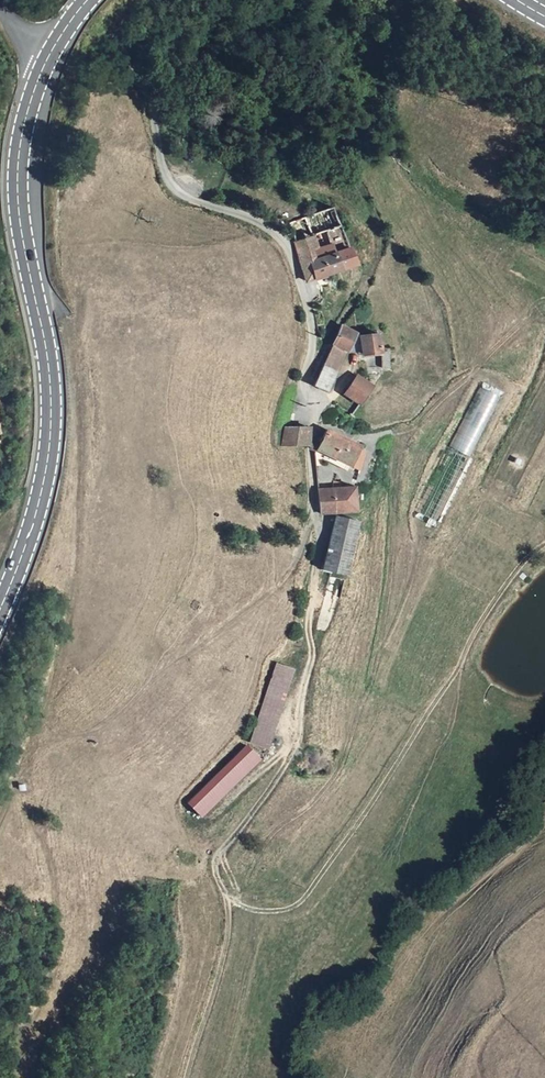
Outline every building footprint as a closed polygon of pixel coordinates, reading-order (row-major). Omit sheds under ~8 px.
[(312,240),(342,228),(332,207),(303,220),(312,240)] [(296,246),(312,281),(323,277),(317,262),(321,260),(319,254),(312,240),(296,246)] [(323,277),(357,262),(351,248),(344,251),(341,245),(319,254),(321,260),(317,262),(323,277)] [(341,348),(345,349),(352,332),(339,327),(331,344),(341,348)] [(376,365),(386,364),(385,349),(379,348),(378,330),(361,334),(352,332),(345,349),(361,355),(374,352),(376,365)] [(331,344),(321,365),(331,370),(341,348),(331,344)] [(313,384),(323,389),(331,370),(321,365),(313,384)] [(339,387),(344,391),(341,396),(357,402),(367,382),(352,374),(339,387)] [(307,424),(286,423),(282,445),(307,446),(307,424)] [(316,449),(354,470),(355,468),(361,452),(354,448),(355,445),(328,433),(324,432),(316,449)] [(321,514),(354,510),(350,483),(317,487),(321,514)] [(319,566),(340,571),(352,519),(331,514),(319,566)] [(495,578),(499,567),(489,562),(484,573),(495,578)] [(485,592),(490,585),(478,577),(473,584),(485,592)] [(250,744),(269,749),(292,667),(273,662),(250,744)] [(183,801),(196,816),(260,759),(247,745),(183,801)]
